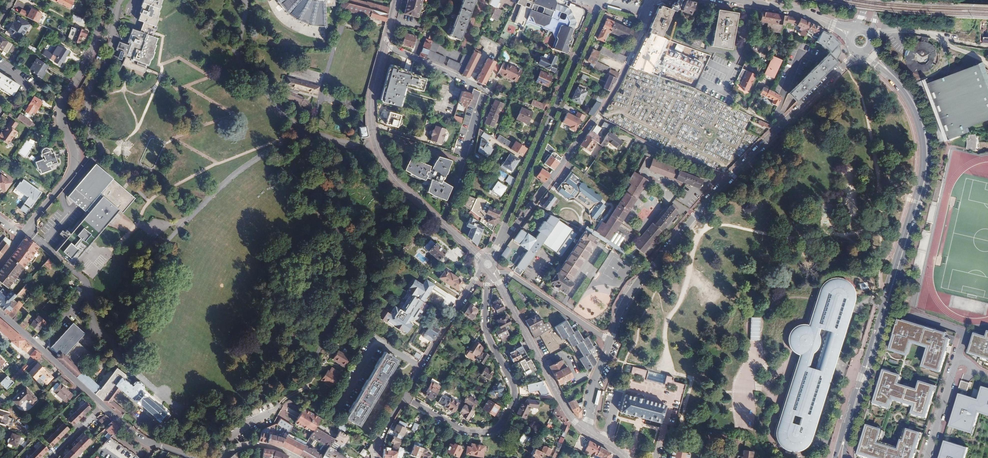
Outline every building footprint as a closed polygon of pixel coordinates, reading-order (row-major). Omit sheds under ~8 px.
[(57,2),(56,3),(69,10),(74,0),(70,0),(69,1),(67,0),(52,0),(57,2)] [(143,0),(144,1),(142,7),(143,8),(140,14),(142,15),(139,21),(144,23),(143,27),(140,33),(134,30),(128,44),(130,44),(132,45),(122,64),(122,65),(130,69),(131,67),(133,67),(142,71),(145,65),(146,65),(148,59),(150,59),(152,53),(151,52),(154,46),(152,45),(155,39),(150,37),(152,33),(153,30),(151,30),(153,27),(154,27),(156,21),(155,20),(158,14),(157,13),(160,7),(159,7),(161,0),(143,0)] [(279,3),(282,6),(285,10),(288,13),(291,15),(296,19),(300,21),(305,23),(309,24),(314,25),(317,26),(329,26),(327,6),(338,5),(337,0),(277,0),(279,3)] [(347,3),(388,14),(390,8),(358,0),(348,0),(347,3)] [(404,13),(417,17),(421,6),(420,6),(420,4),(421,4),(422,0),(408,0),(404,13)] [(462,2),(463,2),(458,17),(457,16),(453,27),(454,28),(451,37),(461,41),(466,29),(467,30),(469,25),(467,26),(476,1),(477,3),(478,0),(463,0),(462,2)] [(511,50),(516,39),(520,41),(522,38),(528,21),(542,26),(554,0),(519,0),(516,4),(516,5),(498,43),(504,46),(511,50)] [(573,29),(579,31),(587,9),(576,6),(559,0),(554,0),(542,26),(553,30),(555,40),(552,49),(564,53),(573,29)] [(673,11),(676,12),(678,9),(681,10),(685,0),(678,0),(677,2),(675,1),(673,4),(670,10),(672,11),(673,11)] [(685,0),(681,10),(690,14),(694,4),(685,0)] [(344,10),(386,21),(388,15),(388,14),(347,3),(342,2),(341,6),(344,10)] [(647,33),(661,38),(673,11),(672,11),(670,10),(666,8),(659,6),(647,33)] [(493,15),(491,18),(497,21),(503,10),(499,8),(496,7),(496,8),(493,15)] [(19,13),(37,23),(42,14),(31,8),(29,13),(22,9),(19,13)] [(717,11),(711,47),(731,50),(738,14),(717,11)] [(787,17),(762,12),(761,21),(769,22),(768,31),(781,33),(785,24),(787,17)] [(799,19),(787,17),(785,24),(795,25),(797,26),(797,27),(799,28),(798,31),(800,33),(799,36),(804,38),(807,31),(810,24),(799,19)] [(29,25),(18,18),(14,25),(12,24),(7,32),(20,40),(29,25)] [(596,38),(604,42),(609,32),(613,23),(605,20),(602,25),(596,38)] [(522,38),(534,42),(542,26),(528,21),(522,38)] [(634,33),(613,23),(609,32),(630,42),(634,33)] [(818,36),(821,30),(810,24),(807,31),(818,36)] [(542,26),(534,42),(552,49),(555,40),(553,30),(542,26)] [(77,32),(75,42),(80,43),(82,36),(85,37),(87,31),(78,28),(78,30),(77,29),(76,31),(77,32)] [(789,93),(797,101),(816,82),(836,62),(837,61),(838,59),(839,58),(839,56),(840,53),(840,51),(840,49),(840,47),(839,44),(838,41),(837,39),(836,38),(834,36),(833,35),(821,30),(818,36),(816,42),(821,44),(830,52),(817,64),(789,93)] [(413,47),(416,38),(416,36),(406,33),(403,44),(413,47)] [(647,42),(643,50),(652,53),(658,39),(647,35),(645,41),(647,42)] [(0,38),(0,49),(7,53),(12,45),(0,38)] [(694,38),(691,45),(699,48),(702,41),(694,38)] [(432,45),(427,57),(443,64),(446,58),(437,54),(441,44),(433,41),(432,44),(432,45)] [(602,46),(599,53),(623,64),(626,57),(624,56),(629,45),(622,42),(617,52),(602,46)] [(30,51),(31,52),(33,49),(25,43),(23,47),(25,48),(30,51)] [(420,56),(427,59),(427,57),(432,45),(425,43),(420,56)] [(116,61),(122,64),(132,45),(130,44),(125,53),(122,60),(118,58),(116,58),(115,60),(116,61)] [(925,58),(934,50),(933,49),(932,48),(930,47),(928,45),(925,44),(922,44),(920,44),(917,45),(915,46),(913,47),(911,45),(909,47),(908,49),(906,52),(905,55),(905,58),(905,61),(905,64),(906,67),(908,70),(910,72),(912,74),(914,75),(918,77),(920,72),(922,73),(924,72),(927,71),(930,70),(926,65),(925,66),(923,66),(921,67),(920,66),(918,65),(917,64),(915,63),(915,61),(914,59),(915,57),(916,55),(917,53),(921,58),(922,58),(923,58),(924,58),(925,58)] [(62,49),(56,45),(51,53),(46,51),(43,55),(60,65),(68,52),(63,48),(62,49)] [(82,50),(76,47),(73,53),(79,56),(82,50)] [(465,75),(469,77),(479,58),(480,56),(482,52),(475,49),(474,53),(472,57),(467,66),(464,73),(463,74),(465,75)] [(643,50),(642,49),(640,54),(655,60),(657,55),(652,53),(643,50)] [(591,64),(589,68),(592,69),(595,61),(599,53),(592,50),(587,62),(591,64)] [(545,53),(543,58),(541,57),(538,63),(545,66),(544,67),(553,71),(555,66),(552,64),(555,58),(545,53)] [(447,66),(464,73),(467,66),(472,57),(465,55),(460,64),(450,60),(447,66)] [(773,57),(764,75),(772,78),(780,60),(773,57)] [(477,80),(485,84),(496,62),(488,58),(477,80)] [(41,75),(44,76),(46,72),(44,71),(48,66),(36,59),(30,69),(33,72),(33,73),(40,77),(41,75)] [(608,76),(616,79),(617,78),(618,74),(610,70),(611,68),(595,61),(592,69),(608,76)] [(503,74),(506,75),(517,81),(522,70),(508,63),(508,64),(504,62),(498,74),(502,76),(503,74)] [(631,62),(629,66),(648,73),(650,69),(631,62)] [(981,64),(931,85),(953,135),(987,120),(987,81),(981,64)] [(392,65),(382,101),(401,107),(407,87),(423,91),(426,79),(420,77),(420,76),(412,74),(412,73),(405,71),(405,70),(398,68),(398,67),(392,65)] [(659,67),(655,75),(662,78),(666,70),(659,67)] [(756,75),(742,69),(737,80),(742,83),(741,86),(745,87),(745,91),(748,91),(750,88),(748,86),(749,84),(751,85),(753,81),(751,80),(752,78),(754,78),(756,75)] [(550,76),(540,72),(536,82),(546,86),(550,76)] [(12,96),(18,86),(12,82),(12,78),(10,78),(9,78),(8,77),(7,79),(0,74),(0,88),(12,96)] [(602,88),(608,91),(616,79),(608,76),(602,88)] [(320,87),(288,79),(286,85),(288,86),(286,92),(284,92),(282,95),(302,104),(307,109),(310,106),(309,106),(311,104),(305,98),(298,96),(300,89),(318,93),(320,87)] [(923,79),(919,81),(925,94),(928,92),(923,79)] [(578,84),(571,100),(580,104),(586,92),(583,91),(585,88),(578,84)] [(768,90),(763,88),(760,93),(765,96),(764,97),(773,101),(771,104),(777,107),(782,98),(773,92),(768,90)] [(475,108),(481,92),(479,91),(474,89),(472,94),(469,104),(468,106),(475,108)] [(469,104),(472,94),(462,91),(459,101),(463,102),(462,105),(465,106),(466,103),(469,104)] [(587,114),(591,116),(603,99),(599,95),(596,99),(600,102),(599,103),(596,102),(587,114)] [(42,102),(34,98),(27,108),(35,112),(42,102)] [(494,100),(489,112),(497,115),(503,103),(494,100)] [(531,105),(545,111),(549,102),(546,101),(543,104),(533,100),(531,105)] [(454,122),(463,125),(464,121),(457,119),(458,117),(464,119),(467,111),(457,108),(453,122),(454,122)] [(531,112),(521,108),(516,119),(526,123),(531,112)] [(401,116),(383,111),(382,115),(384,116),(383,118),(388,119),(387,125),(397,129),(398,128),(400,125),(401,126),(403,120),(401,120),(401,117),(401,116)] [(497,115),(489,112),(484,124),(492,127),(497,115)] [(582,121),(585,115),(576,112),(574,116),(566,112),(560,124),(575,130),(579,120),(582,121)] [(18,118),(30,126),(31,125),(32,123),(20,115),(18,118)] [(762,126),(769,128),(772,125),(759,120),(758,124),(762,126)] [(12,121),(8,127),(9,127),(4,134),(2,133),(0,136),(0,140),(9,146),(15,138),(16,139),(19,134),(14,131),(18,125),(12,121)] [(587,136),(595,141),(599,144),(602,139),(595,134),(599,128),(595,125),(594,126),(586,136),(587,136)] [(360,138),(364,138),(368,136),(365,126),(358,128),(360,138)] [(444,135),(446,129),(437,126),(435,127),(434,131),(433,130),(431,136),(432,137),(431,141),(441,144),(443,139),(444,138),(445,136),(444,135)] [(484,132),(479,129),(478,133),(474,150),(474,153),(481,157),(482,151),(480,151),(480,149),(481,149),(484,132)] [(599,144),(603,147),(607,142),(617,149),(621,142),(607,133),(602,139),(599,144)] [(972,147),(972,148),(980,150),(981,146),(981,142),(980,137),(980,134),(974,135),(974,138),(972,139),(972,141),(973,145),(972,147)] [(499,135),(496,140),(501,143),(508,148),(511,144),(506,141),(506,140),(499,135)] [(587,136),(580,145),(588,150),(595,141),(587,136)] [(525,158),(528,150),(515,142),(511,149),(525,158)] [(98,149),(92,143),(89,145),(95,152),(98,149)] [(546,172),(549,174),(561,158),(552,152),(554,149),(547,144),(544,150),(550,154),(548,157),(545,162),(544,164),(549,168),(546,172)] [(58,163),(53,154),(52,155),(50,152),(50,151),(49,151),(49,150),(48,150),(47,150),(46,150),(45,150),(44,150),(44,151),(43,152),(42,153),(42,155),(43,158),(46,157),(48,161),(44,162),(44,161),(35,164),(39,172),(41,171),(42,175),(53,170),(51,167),(51,166),(58,163)] [(518,160),(510,154),(503,165),(511,171),(518,160)] [(641,168),(647,170),(652,159),(645,156),(641,168)] [(432,167),(410,158),(406,165),(403,170),(417,178),(424,180),(429,183),(426,192),(431,194),(445,200),(451,187),(442,181),(451,161),(445,158),(438,157),(432,167)] [(652,160),(649,169),(699,188),(702,180),(697,178),(698,176),(652,160)] [(72,264),(108,222),(118,210),(121,213),(123,211),(134,198),(112,180),(113,179),(96,165),(68,197),(85,211),(86,210),(89,213),(57,251),(72,264)] [(535,176),(543,182),(549,174),(546,172),(540,168),(535,176)] [(602,223),(595,233),(618,246),(622,240),(622,239),(622,238),(621,237),(618,237),(615,236),(612,234),(614,232),(629,207),(646,181),(632,172),(626,182),(630,184),(617,205),(605,225),(602,223)] [(0,189),(5,192),(11,181),(0,175),(0,189)] [(513,185),(515,179),(509,175),(505,181),(513,185)] [(41,193),(21,179),(14,189),(27,199),(24,203),(31,207),(41,193)] [(573,200),(588,210),(588,215),(591,214),(591,218),(595,220),(605,206),(600,201),(601,199),(601,196),(598,194),(596,194),(594,193),(593,190),(590,188),(588,189),(586,188),(586,185),(583,183),(581,183),(578,181),(576,184),(568,179),(566,182),(563,183),(562,182),(560,185),(561,186),(561,188),(558,192),(565,198),(568,198),(569,201),(573,200)] [(504,188),(491,180),(485,189),(498,197),(504,188)] [(541,202),(538,206),(550,211),(557,201),(547,193),(543,199),(545,201),(544,204),(541,202)] [(486,201),(478,195),(471,212),(477,217),(481,218),(480,221),(483,224),(492,231),(495,223),(497,218),(496,217),(498,212),(484,206),(486,201)] [(635,245),(638,247),(643,251),(665,225),(677,212),(670,206),(667,209),(665,208),(651,226),(635,245)] [(543,219),(547,214),(538,208),(535,214),(543,219)] [(118,210),(108,222),(114,227),(120,219),(126,213),(123,211),(121,213),(118,210)] [(513,271),(519,275),(541,244),(558,219),(549,215),(544,222),(543,221),(537,231),(539,232),(534,239),(531,237),(527,234),(526,234),(520,230),(513,240),(519,244),(519,245),(524,249),(527,250),(524,255),(519,262),(513,271)] [(471,227),(467,238),(474,245),(477,237),(477,236),(478,233),(481,234),(483,228),(473,223),(474,219),(470,218),(467,226),(471,227)] [(558,221),(541,245),(554,254),(558,248),(562,251),(567,245),(563,242),(570,230),(558,221)] [(591,234),(591,235),(612,248),(631,260),(638,265),(636,268),(639,270),(641,267),(644,263),(646,259),(643,257),(640,260),(631,255),(638,247),(635,245),(628,253),(618,246),(595,233),(586,227),(584,230),(591,234)] [(554,277),(549,285),(553,288),(553,289),(558,292),(558,291),(564,295),(571,284),(568,281),(589,249),(590,249),(595,240),(583,233),(578,241),(578,242),(561,267),(558,266),(552,275),(554,277)] [(26,235),(15,250),(11,257),(8,261),(0,270),(0,282),(8,288),(29,261),(39,246),(32,240),(26,235)] [(11,242),(5,237),(0,243),(0,258),(10,245),(11,242)] [(405,247),(404,247),(409,250),(415,240),(411,237),(405,247)] [(436,245),(430,240),(424,248),(438,260),(444,252),(436,245)] [(436,245),(444,252),(445,251),(437,244),(436,245)] [(512,249),(507,246),(500,256),(505,260),(512,249)] [(46,263),(44,264),(49,268),(54,263),(49,259),(47,261),(46,263)] [(457,291),(463,281),(443,269),(437,279),(457,291)] [(81,282),(72,274),(68,278),(77,286),(81,282)] [(810,354),(811,353),(813,352),(814,350),(816,349),(817,347),(818,345),(818,343),(819,340),(819,338),(818,336),(818,334),(819,329),(827,331),(820,353),(825,354),(826,352),(832,353),(831,356),(836,358),(838,350),(847,321),(850,314),(847,313),(851,301),(853,302),(854,299),(855,296),(855,295),(854,291),(853,288),(850,285),(848,282),(846,281),(842,279),(839,278),(836,278),(832,278),(828,279),(825,282),(822,284),(819,287),(814,304),(808,325),(806,324),(803,324),(800,324),(797,324),(794,326),(792,328),(790,330),(788,333),(787,336),(787,339),(787,342),(788,344),(788,346),(790,349),(791,351),(793,352),(794,353),(796,354),(798,355),(800,355),(802,355),(804,355),(806,355),(808,355),(810,354)] [(384,311),(379,320),(405,334),(411,324),(408,323),(412,317),(416,320),(421,311),(418,310),(433,284),(424,279),(421,284),(414,280),(398,308),(393,305),(388,313),(384,311)] [(445,289),(438,284),(433,292),(436,293),(434,296),(439,299),(440,296),(442,297),(444,293),(443,292),(445,289)] [(26,285),(18,293),(21,295),(28,287),(26,285)] [(68,288),(57,299),(61,303),(72,291),(68,288)] [(4,309),(4,310),(10,303),(9,303),(10,302),(13,299),(16,295),(11,290),(7,294),(5,293),(6,292),(2,289),(0,291),(0,306),(4,309)] [(376,299),(372,297),(368,304),(370,306),(371,307),(376,299)] [(18,311),(23,306),(18,301),(17,303),(13,299),(10,302),(9,303),(10,303),(4,310),(6,311),(11,317),(12,317),(18,311)] [(505,303),(504,302),(501,304),(499,299),(493,302),(495,307),(494,307),(496,312),(506,307),(505,303)] [(453,307),(455,305),(449,301),(446,306),(452,310),(453,307)] [(356,321),(359,323),(370,306),(368,304),(363,312),(356,321)] [(466,310),(463,308),(461,312),(471,318),(476,311),(476,309),(472,306),(470,308),(468,307),(466,310)] [(22,314),(18,311),(12,317),(15,320),(16,321),(22,314)] [(23,328),(24,329),(27,326),(28,327),(30,324),(28,322),(32,317),(28,314),(20,324),(23,328)] [(507,314),(496,319),(498,324),(497,325),(499,328),(510,323),(508,319),(509,319),(507,314)] [(537,315),(525,321),(534,338),(539,335),(551,328),(548,322),(542,325),(537,315)] [(46,323),(38,316),(30,325),(37,332),(46,323)] [(759,340),(759,317),(750,317),(750,340),(759,340)] [(11,340),(17,334),(3,321),(0,319),(0,331),(11,340)] [(565,320),(554,326),(561,339),(565,337),(571,347),(576,344),(581,354),(583,357),(579,359),(585,370),(593,366),(594,365),(594,364),(592,360),(593,359),(591,355),(600,350),(591,335),(583,340),(577,330),(573,332),(565,320)] [(85,332),(73,322),(49,347),(57,355),(55,357),(76,376),(82,369),(77,364),(89,351),(77,341),(85,332)] [(926,371),(941,375),(952,339),(897,322),(886,355),(903,360),(908,346),(931,354),(926,371)] [(423,337),(431,342),(439,330),(429,324),(425,330),(427,331),(424,335),(424,336),(423,337)] [(496,332),(498,337),(499,336),(501,339),(502,341),(509,338),(507,335),(504,328),(496,332)] [(11,341),(10,341),(18,348),(19,346),(26,353),(32,347),(32,346),(30,344),(17,334),(11,340),(11,341)] [(970,354),(985,359),(987,360),(987,338),(977,335),(970,354)] [(466,355),(476,340),(474,339),(464,354),(466,355)] [(466,355),(474,360),(475,359),(480,350),(483,345),(479,343),(479,342),(477,340),(476,341),(476,340),(466,355)] [(516,349),(509,352),(510,354),(509,355),(511,361),(513,360),(513,361),(518,359),(517,357),(524,353),(520,344),(515,346),(516,349)] [(576,344),(571,347),(577,356),(581,354),(576,344)] [(31,365),(41,355),(41,354),(36,350),(35,351),(30,356),(34,360),(30,364),(31,365)] [(420,360),(423,356),(414,350),(411,355),(420,360)] [(487,355),(480,350),(475,359),(482,363),(487,355)] [(344,367),(350,356),(346,354),(345,355),(338,351),(333,358),(341,363),(340,364),(344,367)] [(358,424),(397,360),(389,355),(389,354),(387,352),(386,353),(384,352),(381,358),(380,357),(374,366),(375,367),(368,380),(367,379),(361,389),(362,389),(355,401),(354,401),(348,410),(349,411),(346,417),(358,424)] [(825,354),(820,353),(815,369),(820,371),(819,373),(825,375),(826,373),(831,374),(836,358),(831,356),(832,353),(826,352),(825,354)] [(807,367),(811,353),(810,354),(808,355),(806,355),(804,355),(802,355),(800,355),(798,355),(795,363),(807,367)] [(529,356),(515,363),(518,368),(521,367),(525,375),(529,373),(533,370),(535,369),(529,356)] [(559,360),(548,366),(558,384),(571,377),(568,372),(570,371),(566,365),(564,365),(562,360),(559,361),(559,360)] [(806,372),(807,367),(795,363),(782,407),(774,430),(774,434),(775,437),(775,439),(777,442),(779,445),(781,447),(783,449),(786,450),(788,451),(791,451),(793,451),(796,451),(799,450),(801,449),(804,448),(806,446),(808,444),(809,442),(810,439),(827,386),(831,374),(826,373),(825,375),(819,373),(820,371),(815,369),(814,374),(806,372)] [(52,378),(37,364),(29,372),(37,379),(39,377),(47,384),(52,378)] [(18,372),(21,375),(28,368),(25,365),(18,372)] [(332,387),(341,372),(331,367),(328,372),(326,370),(321,379),(332,387)] [(488,370),(483,367),(479,374),(488,380),(489,378),(488,378),(491,372),(492,371),(491,370),(491,369),(490,369),(489,369),(488,370)] [(82,369),(76,376),(84,383),(105,403),(109,406),(122,418),(126,412),(112,401),(121,390),(140,406),(140,405),(157,418),(156,419),(162,424),(170,415),(164,410),(163,411),(146,397),(147,396),(143,392),(144,390),(143,384),(139,382),(135,382),(134,383),(132,385),(122,377),(124,375),(117,368),(107,381),(103,387),(82,369)] [(544,380),(540,370),(531,375),(534,382),(544,380)] [(19,377),(21,375),(18,372),(11,379),(9,378),(7,380),(5,378),(0,383),(0,385),(5,390),(19,377)] [(913,414),(928,419),(937,388),(921,383),(918,392),(895,385),(898,377),(880,372),(871,403),(889,408),(891,400),(915,407),(913,414)] [(132,385),(134,383),(124,375),(122,377),(132,385)] [(534,382),(522,385),(523,388),(526,388),(528,393),(538,390),(539,395),(544,395),(545,398),(555,399),(544,380),(534,382)] [(966,448),(948,443),(953,425),(971,430),(972,426),(974,427),(975,423),(973,422),(978,409),(987,412),(987,389),(983,388),(979,401),(965,396),(969,383),(967,382),(961,380),(948,423),(937,457),(963,457),(966,448)] [(494,383),(488,393),(493,395),(494,394),(498,396),(501,392),(500,391),(502,388),(494,383)] [(51,390),(54,392),(60,386),(57,384),(56,384),(51,390)] [(425,388),(426,388),(428,389),(424,395),(431,399),(436,391),(433,389),(433,388),(428,384),(425,388)] [(72,397),(60,385),(60,386),(54,392),(66,404),(72,397)] [(37,400),(26,389),(13,401),(19,407),(26,400),(31,406),(37,400)] [(620,412),(660,423),(665,405),(625,394),(620,412)] [(464,405),(459,413),(467,418),(472,410),(471,409),(472,407),(473,408),(477,402),(466,395),(462,401),(470,406),(469,408),(464,405)] [(450,398),(445,406),(452,411),(453,410),(454,411),(458,404),(457,403),(450,398)] [(580,416),(582,404),(579,405),(578,405),(576,402),(574,399),(567,402),(570,407),(577,416),(580,416)] [(493,415),(498,406),(488,400),(483,409),(493,415)] [(521,402),(515,415),(523,419),(529,406),(536,407),(537,401),(525,400),(524,403),(521,402)] [(91,408),(85,402),(79,408),(78,407),(75,410),(76,411),(82,417),(91,408)] [(558,405),(556,403),(552,411),(559,423),(558,425),(561,426),(559,430),(562,431),(565,432),(566,428),(565,427),(568,421),(564,416),(562,413),(560,409),(558,405)] [(303,409),(294,423),(304,428),(304,426),(313,431),(314,429),(318,423),(320,419),(303,409)] [(12,427),(14,420),(8,418),(9,414),(0,411),(0,423),(12,427)] [(82,417),(76,411),(70,417),(69,416),(66,418),(67,419),(73,425),(82,417)] [(105,415),(99,421),(102,424),(108,418),(105,415)] [(921,436),(908,432),(905,444),(881,438),(885,424),(864,418),(854,452),(876,457),(915,457),(921,436)] [(397,423),(392,435),(393,436),(401,439),(402,437),(403,435),(405,430),(406,427),(405,426),(406,422),(400,420),(398,424),(397,423)] [(115,424),(112,421),(104,428),(108,432),(104,436),(107,439),(110,437),(112,435),(119,427),(115,424)] [(416,431),(420,424),(415,422),(412,429),(416,431)] [(55,432),(60,438),(69,429),(63,423),(57,429),(56,428),(53,431),(55,432)] [(337,434),(318,423),(314,429),(333,441),(335,438),(337,434)] [(438,426),(434,423),(430,430),(434,433),(438,426)] [(551,426),(547,424),(539,440),(543,443),(551,426)] [(314,429),(313,431),(309,438),(313,440),(328,449),(329,447),(330,447),(333,441),(314,429)] [(338,433),(337,434),(335,438),(338,440),(336,442),(341,445),(342,442),(344,443),(348,436),(339,431),(338,433)] [(519,431),(514,439),(516,440),(515,442),(520,445),(521,444),(524,446),(530,435),(522,431),(521,432),(519,431)] [(565,432),(562,431),(551,457),(554,457),(560,443),(565,432)] [(45,440),(52,447),(60,438),(55,432),(49,438),(47,437),(45,440)] [(261,432),(259,442),(265,443),(282,446),(283,439),(285,439),(288,433),(285,433),(283,433),(282,436),(269,433),(268,434),(261,432)] [(283,439),(282,446),(299,455),(306,443),(288,433),(285,439),(283,439)] [(510,438),(505,433),(502,435),(507,441),(510,438)] [(581,435),(579,433),(572,448),(588,456),(590,452),(595,455),(598,446),(587,440),(584,437),(581,435)] [(6,443),(7,444),(11,446),(15,448),(19,438),(11,435),(9,439),(7,440),(6,440),(6,441),(6,442),(6,443)] [(92,442),(85,436),(82,440),(77,444),(84,450),(92,442)] [(392,443),(390,449),(392,449),(392,450),(396,451),(399,446),(401,439),(393,436),(391,442),(392,443)] [(110,437),(107,439),(105,442),(125,457),(137,457),(110,437)] [(306,443),(299,455),(303,457),(308,449),(312,451),(312,449),(315,451),(314,452),(322,457),(328,449),(313,440),(310,445),(306,443)] [(74,447),(71,451),(77,457),(84,450),(77,444),(74,447)] [(453,445),(451,444),(446,452),(457,457),(461,450),(457,448),(458,446),(454,444),(453,445)] [(467,446),(465,455),(481,457),(484,446),(471,444),(470,447),(467,446)] [(38,457),(41,457),(48,450),(42,445),(36,451),(35,450),(32,453),(38,457)] [(217,446),(213,445),(210,448),(212,452),(216,453),(219,450),(217,446)] [(409,455),(416,457),(417,457),(419,454),(421,448),(420,447),(413,445),(409,455)] [(542,453),(547,455),(550,449),(542,445),(539,451),(534,449),(531,455),(533,457),(532,457),(539,457),(542,453)] [(395,457),(401,457),(405,448),(399,446),(396,451),(395,457)] [(598,446),(595,455),(599,457),(609,457),(610,454),(598,446)] [(330,455),(334,457),(345,457),(338,452),(336,451),(336,450),(330,447),(329,447),(328,449),(322,457),(321,457),(329,457),(330,455)] [(383,448),(382,457),(395,457),(396,451),(392,450),(386,449),(386,448),(383,448)] [(422,457),(429,457),(431,455),(426,452),(427,450),(421,448),(419,454),(423,456),(422,457)] [(272,450),(264,449),(262,457),(270,457),(271,457),(272,450)] [(303,457),(321,457),(322,457),(314,452),(315,451),(312,449),(312,451),(308,449),(303,457)] [(756,457),(753,457),(754,451),(744,449),(743,454),(744,454),(744,456),(738,455),(738,457),(756,457)]
